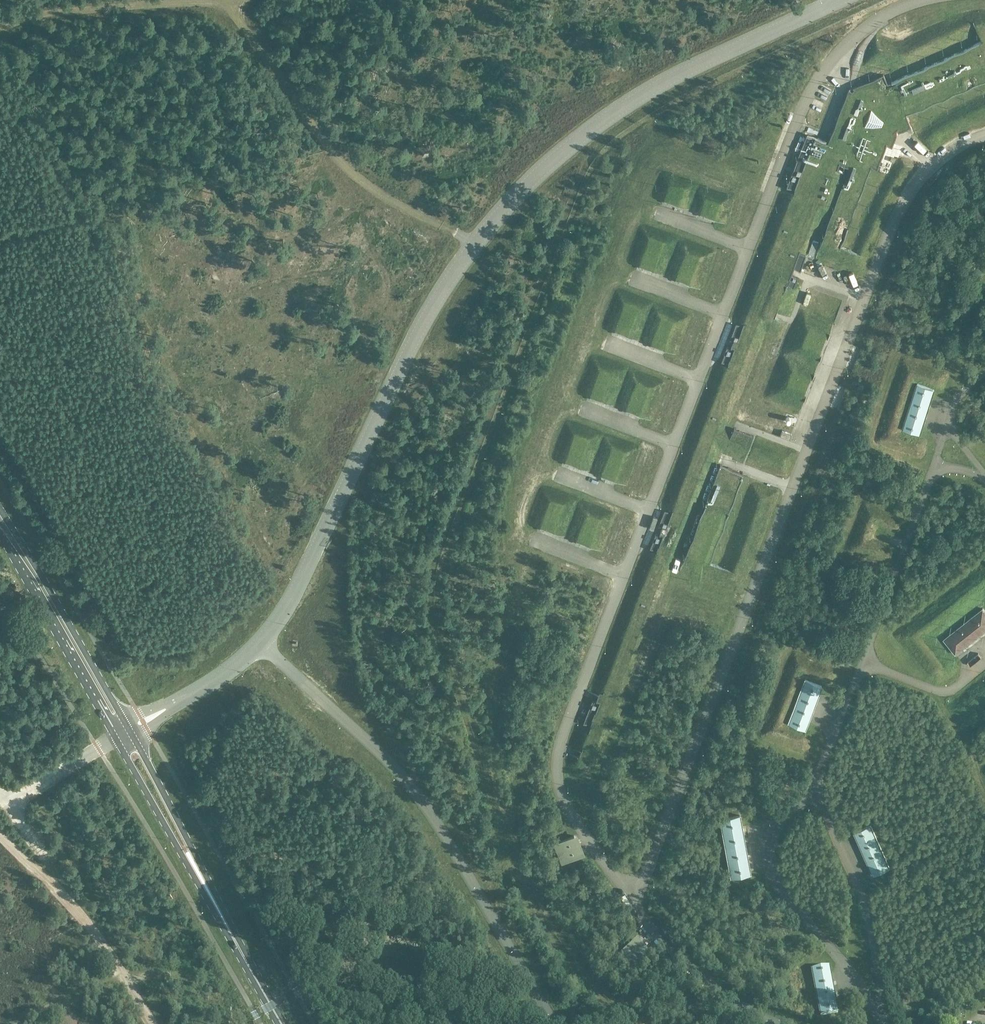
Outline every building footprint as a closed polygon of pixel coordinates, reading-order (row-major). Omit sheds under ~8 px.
[(709,416),(672,514),(665,511),(658,528),(662,529),(660,535),(656,533),(650,550),(657,552),(603,695),(599,693),(596,701),(593,700),(583,725),(591,728),(579,758),(590,762),(608,713),(613,715),(618,702),(614,701),(759,313),(775,319),(786,288),(787,288),(787,287),(793,290),(798,278),(791,276),(794,270),(800,272),(806,256),(800,254),(801,252),(802,250),(819,206),(825,208),(836,173),(838,170),(840,165),(849,169),(821,242),(840,249),(871,168),(877,170),(886,145),(892,147),(897,134),(894,133),(897,130),(898,133),(911,127),(906,116),(984,81),(984,47),(983,42),(888,85),(883,75),(852,89),(854,91),(852,93),(849,89),(828,144),(826,143),(827,141),(807,134),(786,189),(795,192),(743,327),(736,324),(730,341),(733,342),(731,348),(727,346),(721,363),(728,366),(709,416)] [(917,385),(907,416),(903,429),(920,435),(934,390),(917,385)] [(730,439),(748,446),(752,436),(734,429),(730,439)] [(780,436),(789,439),(791,434),(782,430),(780,436)] [(742,478),(743,474),(720,465),(685,556),(709,565),(743,478),(742,478)] [(956,654),(974,640),(972,637),(975,634),(977,637),(984,631),(984,611),(983,609),(944,639),(956,654)] [(805,731),(822,687),(805,680),(788,724),(805,731)] [(751,874),(740,815),(720,819),(731,878),(751,874)] [(854,832),(873,875),(890,868),(871,825),(854,832)] [(574,836),(555,843),(562,863),(582,856),(574,836)] [(648,957),(634,941),(618,955),(632,971),(648,957)] [(838,1012),(829,966),(811,969),(820,1015),(838,1012)]
